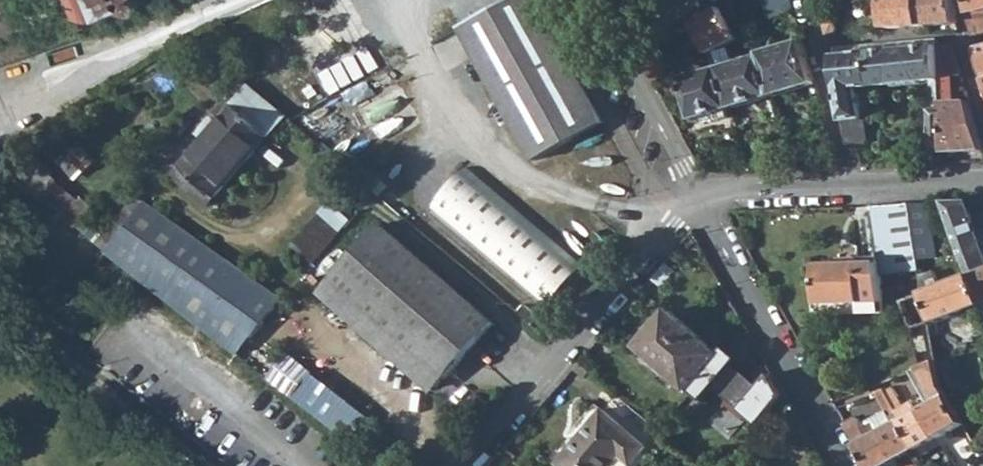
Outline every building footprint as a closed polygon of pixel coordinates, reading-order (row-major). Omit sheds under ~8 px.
[(63,23),(90,12),(85,0),(54,0),(63,23)] [(464,28),(537,159),(603,122),(535,0),(513,0),(464,28)] [(790,0),(763,0),(767,17),(793,11),(790,0)] [(888,32),(924,29),(922,0),(885,0),(888,32)] [(924,29),(925,35),(934,34),(933,28),(959,26),(955,0),(922,0),(924,29)] [(982,35),(982,0),(969,0),(970,11),(969,13),(974,38),(982,35)] [(740,21),(729,4),(694,24),(711,52),(739,38),(737,34),(732,25),(740,21)] [(737,34),(744,29),(740,21),(732,25),(737,34)] [(839,38),(838,22),(826,23),(830,38),(839,38)] [(814,81),(804,40),(761,54),(761,56),(774,97),(817,85),(816,84),(814,81)] [(878,86),(935,81),(941,80),(940,48),(939,42),(901,44),(902,50),(875,52),(878,86)] [(857,54),(856,47),(837,48),(838,56),(857,54)] [(953,78),(961,77),(952,47),(940,48),(941,80),(943,109),(946,153),(982,153),(982,142),(971,105),(955,108),(953,78)] [(712,53),(713,60),(720,58),(718,51),(712,53)] [(854,144),(868,141),(861,88),(878,86),(875,52),(857,54),(838,56),(847,146),(854,144)] [(774,97),(761,56),(723,68),(734,109),(774,97)] [(723,68),(684,80),(698,120),(720,114),(722,120),(733,117),(731,110),(734,109),(723,68)] [(943,109),(941,80),(935,81),(935,86),(932,90),(932,110),(943,109)] [(268,136),(232,105),(174,176),(209,206),(268,136)] [(947,164),(946,153),(943,109),(932,110),(930,154),(936,154),(937,164),(947,164)] [(32,159),(15,179),(47,204),(49,201),(76,223),(80,226),(97,206),(85,195),(82,198),(32,159)] [(804,170),(802,161),(793,162),(796,171),(804,170)] [(585,266),(468,166),(433,207),(548,307),(585,266)] [(370,177),(364,170),(359,174),(364,181),(370,177)] [(318,263),(353,217),(330,199),(295,245),(318,263)] [(149,200),(96,271),(128,295),(220,362),(230,349),(241,357),(285,298),(149,200)] [(47,204),(37,215),(65,237),(76,223),(49,201),(47,204)] [(979,233),(968,203),(946,204),(967,260),(982,254),(982,232),(979,233)] [(913,205),(924,261),(941,258),(935,233),(931,204),(913,205)] [(913,205),(873,206),(883,263),(884,276),(926,271),(924,261),(913,205)] [(493,322),(382,224),(332,279),(348,294),(337,306),(433,391),(493,322)] [(967,260),(973,277),(982,303),(982,254),(967,260)] [(884,276),(883,263),(821,268),(824,305),(886,300),(884,276)] [(941,269),(923,273),(926,287),(944,283),(941,269)] [(982,306),(982,303),(973,277),(930,291),(936,323),(982,306)] [(931,324),(936,323),(930,291),(902,302),(911,331),(918,367),(937,359),(931,324)] [(519,313),(534,326),(542,317),(527,303),(519,313)] [(722,355),(669,312),(639,348),(692,391),(722,355)] [(741,359),(728,347),(722,355),(692,391),(675,412),(688,423),(699,410),(744,448),(767,419),(754,395),(743,408),(718,388),(741,359)] [(310,369),(290,354),(271,377),(352,441),(369,417),(308,371),(310,369)] [(961,385),(950,355),(937,359),(941,383),(946,391),(961,385)] [(938,431),(961,417),(946,391),(941,383),(937,359),(918,367),(934,396),(921,404),(938,431)] [(925,440),(938,431),(921,404),(917,407),(912,399),(903,405),(891,386),(884,389),(901,417),(917,446),(921,451),(929,447),(925,440)] [(868,465),(886,465),(917,446),(901,417),(884,389),(876,394),(885,409),(892,422),(875,434),(868,438),(860,425),(857,419),(845,425),(868,465)] [(604,409),(648,445),(661,430),(617,393),(604,409)] [(604,409),(560,461),(566,465),(611,465),(622,453),(634,462),(648,445),(604,409)] [(860,425),(868,438),(875,434),(892,422),(885,409),(860,425)]
